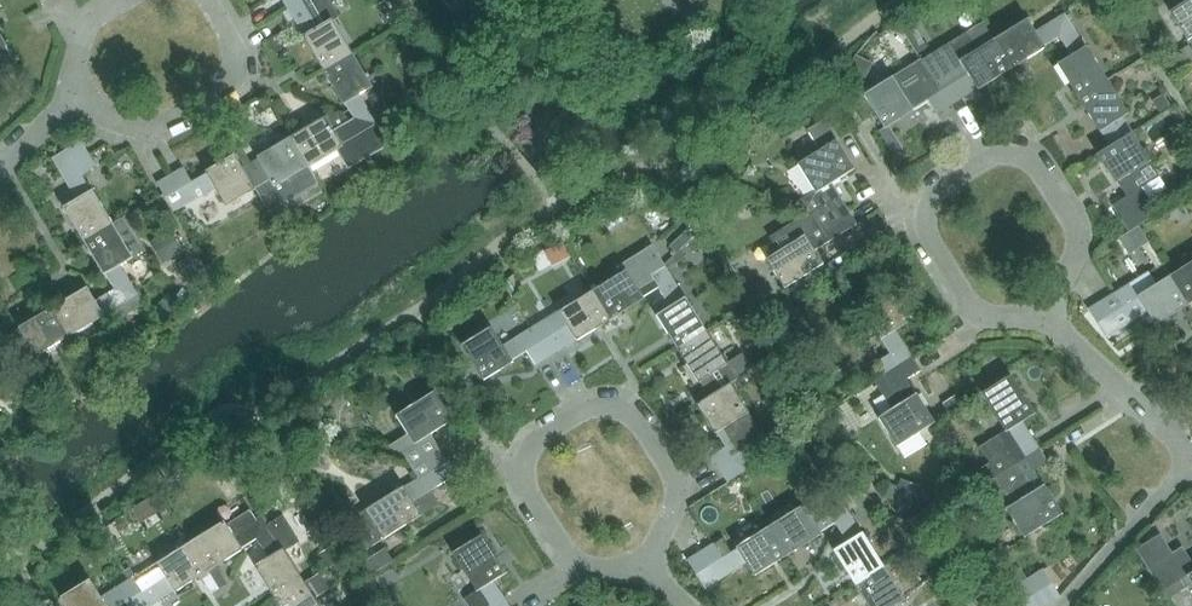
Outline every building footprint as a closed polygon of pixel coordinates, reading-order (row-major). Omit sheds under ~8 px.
[(288,8),(302,0),(284,0),(288,8)] [(323,71),(353,53),(334,22),(340,18),(330,0),(302,0),(288,8),(304,35),(303,36),(323,71)] [(1169,10),(1188,41),(1191,38),(1191,0),(1186,0),(1169,10)] [(1059,37),(1060,37),(1057,33),(1070,24),(1064,15),(1065,15),(1064,14),(1063,12),(1034,30),(1027,19),(993,39),(1012,69),(1046,48),(1045,46),(1059,37)] [(1057,65),(1079,98),(1108,80),(1086,45),(1084,46),(1065,15),(1064,15),(1070,24),(1057,33),(1060,37),(1059,37),(1071,56),(1057,65)] [(930,53),(911,23),(902,29),(920,59),(930,53)] [(17,62),(0,33),(0,73),(17,62)] [(275,53),(286,46),(279,33),(267,40),(275,53)] [(1003,75),(1012,69),(993,39),(959,60),(956,55),(928,70),(930,75),(949,106),(960,99),(977,88),(978,90),(996,79),(1003,75)] [(1173,75),(1191,63),(1191,51),(1187,44),(1163,60),(1173,75)] [(346,104),(354,118),(355,118),(355,119),(360,116),(368,130),(378,124),(381,125),(396,129),(398,129),(382,103),(369,110),(359,95),(373,87),(353,53),(323,71),(344,105),(346,104)] [(847,70),(843,77),(864,78),(871,64),(860,58),(854,55),(847,70)] [(937,113),(949,106),(930,75),(920,59),(864,95),(885,129),(888,128),(914,111),(913,109),(928,100),(936,114),(937,113)] [(1097,154),(1131,133),(1131,132),(1121,117),(1128,113),(1108,80),(1079,98),(1084,107),(1088,113),(1100,132),(1102,131),(1111,145),(1097,154)] [(1171,106),(1163,93),(1152,100),(1160,113),(1171,106)] [(326,117),(292,137),(309,166),(339,148),(351,167),(391,141),(381,125),(378,124),(368,130),(360,116),(355,119),(355,118),(354,118),(349,121),(344,113),(341,111),(327,119),(326,117)] [(807,213),(805,214),(814,216),(822,229),(849,212),(832,184),(855,169),(824,120),(807,130),(820,151),(797,165),(815,192),(800,202),(807,213)] [(885,129),(879,133),(892,155),(902,149),(888,128),(885,129)] [(1113,205),(1121,218),(1149,201),(1156,214),(1157,214),(1157,213),(1141,188),(1159,175),(1149,161),(1132,133),(1131,133),(1097,154),(1103,163),(1107,169),(1116,183),(1118,182),(1127,196),(1113,205)] [(250,146),(236,154),(244,168),(257,189),(267,206),(315,176),(313,174),(314,174),(309,166),(292,137),(257,157),(250,146)] [(80,142),(54,158),(62,171),(88,155),(80,142)] [(184,168),(171,176),(188,204),(214,188),(225,206),(255,189),(256,190),(257,189),(244,168),(236,154),(206,172),(207,174),(192,182),(184,168)] [(64,207),(84,242),(113,224),(92,190),(90,191),(82,177),(96,168),(88,155),(62,171),(54,158),(53,158),(78,199),(64,207)] [(188,204),(171,176),(158,184),(174,212),(188,204)] [(747,184),(728,180),(725,194),(744,198),(747,184)] [(1149,201),(1121,218),(1129,231),(1138,226),(1142,223),(1156,214),(1149,201)] [(814,216),(805,214),(768,237),(777,251),(766,258),(785,289),(824,264),(815,251),(857,224),(849,212),(822,229),(814,216)] [(106,275),(115,290),(116,290),(121,287),(128,300),(137,294),(119,265),(133,258),(113,224),(84,242),(104,276),(106,275)] [(1129,231),(1121,236),(1129,250),(1138,244),(1146,239),(1138,226),(1129,231)] [(182,253),(169,231),(150,241),(162,264),(182,253)] [(544,250),(552,266),(572,256),(565,240),(544,250)] [(675,252),(664,265),(666,269),(684,258),(680,250),(679,249),(675,252)] [(177,263),(184,276),(196,269),(189,255),(177,263)] [(1171,275),(1189,304),(1191,303),(1191,262),(1171,275)] [(643,297),(658,288),(655,284),(669,275),(663,266),(664,265),(663,264),(633,282),(625,269),(592,290),(611,320),(645,299),(643,297)] [(656,315),(677,349),(706,331),(684,297),(666,269),(664,265),(663,266),(669,275),(655,284),(658,288),(670,307),(656,315)] [(1155,326),(1189,304),(1171,275),(1137,297),(1129,286),(1116,295),(1115,294),(1102,302),(1119,329),(1147,312),(1155,326)] [(875,363),(883,377),(912,358),(895,331),(908,322),(884,284),(854,303),(888,356),(875,363)] [(88,287),(53,307),(70,336),(104,316),(104,315),(106,314),(111,322),(143,304),(137,294),(128,300),(121,287),(116,290),(115,290),(96,301),(88,287)] [(577,341),(611,320),(592,290),(557,311),(529,327),(548,357),(576,339),(577,341)] [(775,307),(782,319),(796,310),(789,298),(775,307)] [(1106,337),(1119,329),(1102,302),(1089,310),(1106,337)] [(20,330),(6,338),(18,360),(32,351),(35,357),(70,336),(53,307),(19,328),(20,330)] [(535,365),(548,357),(529,327),(501,343),(491,328),(462,346),(484,380),(513,362),(512,360),(527,351),(535,365)] [(16,360),(17,361),(18,360),(6,338),(5,339),(0,330),(0,369),(16,360)] [(697,405),(753,370),(742,352),(726,362),(706,331),(677,349),(699,383),(701,382),(710,396),(697,405)] [(912,358),(883,377),(891,389),(881,395),(891,410),(878,418),(896,447),(935,423),(917,394),(916,395),(906,380),(920,371),(912,358)] [(986,483),(994,478),(1003,473),(1039,450),(1022,423),(1035,414),(1011,375),(982,394),(1005,431),(979,447),(989,463),(978,470),(980,473),(963,484),(964,486),(958,491),(962,497),(968,493),(970,494),(986,483)] [(731,384),(697,405),(715,434),(716,433),(726,447),(712,456),(728,482),(757,464),(745,446),(763,434),(749,412),(731,384)] [(407,433),(389,445),(404,466),(412,467),(420,480),(448,463),(440,450),(430,435),(453,420),(435,391),(396,416),(407,433)] [(948,415),(960,408),(953,398),(942,405),(948,415)] [(768,455),(763,447),(751,455),(756,463),(768,455)] [(227,458),(232,467),(246,459),(240,450),(227,458)] [(1003,473),(994,478),(1004,493),(1001,495),(1009,507),(1006,509),(1024,538),(1063,514),(1045,485),(1043,486),(1034,471),(1047,463),(1039,450),(1003,473)] [(365,509),(348,520),(367,550),(384,540),(406,526),(412,522),(422,515),(440,504),(432,491),(456,476),(455,475),(448,463),(420,480),(412,467),(407,471),(413,480),(403,487),(403,486),(365,509)] [(885,497),(911,507),(919,485),(900,478),(898,485),(891,482),(885,497)] [(160,492),(132,510),(140,524),(168,506),(160,492)] [(849,494),(840,499),(848,511),(857,506),(849,494)] [(834,551),(855,584),(883,567),(861,533),(848,511),(840,499),(811,518),(803,505),(769,526),(788,555),(822,534),(821,533),(835,523),(847,542),(834,551)] [(942,512),(935,501),(908,520),(915,531),(942,512)] [(257,539),(254,535),(267,526),(262,517),(262,516),(261,515),(253,520),(248,511),(226,524),(224,521),(217,524),(190,541),(209,571),(215,567),(243,550),(242,548),(257,539)] [(255,567),(276,600),(305,583),(284,550),(298,541),(282,516),(267,525),(262,516),(262,517),(267,526),(254,535),(257,539),(269,558),(255,567)] [(754,577),(788,555),(769,526),(735,547),(736,549),(722,557),(714,545),(701,553),(718,580),(746,563),(754,577)] [(453,553),(476,591),(465,599),(469,605),(508,605),(503,599),(493,582),(506,574),(482,535),(453,553)] [(1136,550),(1150,572),(1167,599),(1191,583),(1191,585),(1191,562),(1184,550),(1182,547),(1172,553),(1160,535),(1136,550)] [(209,571),(190,541),(156,563),(129,579),(146,605),(150,605),(174,591),(176,593),(201,577),(209,571)] [(359,563),(367,575),(393,560),(385,547),(359,563)] [(332,548),(319,557),(326,569),(340,561),(332,548)] [(705,588),(718,580),(701,553),(688,561),(705,588)] [(350,571),(343,561),(330,569),(337,579),(350,571)] [(209,571),(220,589),(226,585),(215,567),(209,571)] [(904,599),(883,567),(855,584),(868,605),(894,605),(904,599)] [(1043,570),(1031,578),(1048,605),(1060,598),(1043,570)] [(209,571),(201,577),(212,594),(220,589),(209,571)] [(970,571),(958,582),(969,594),(979,586),(970,571)] [(1020,574),(1009,580),(1014,588),(1018,586),(1025,582),(1020,574)] [(312,594),(323,587),(316,576),(305,583),(276,600),(280,605),(320,605),(312,594)] [(1018,586),(1031,605),(1047,605),(1048,605),(1031,578),(1025,582),(1018,586)] [(129,579),(101,597),(90,580),(61,597),(66,605),(120,605),(125,602),(128,605),(146,605),(129,579)] [(1006,594),(1013,605),(1031,605),(1018,586),(1014,588),(1006,594)] [(366,594),(347,605),(373,605),(366,594)] [(993,602),(996,605),(1013,605),(1006,594),(993,602)]
